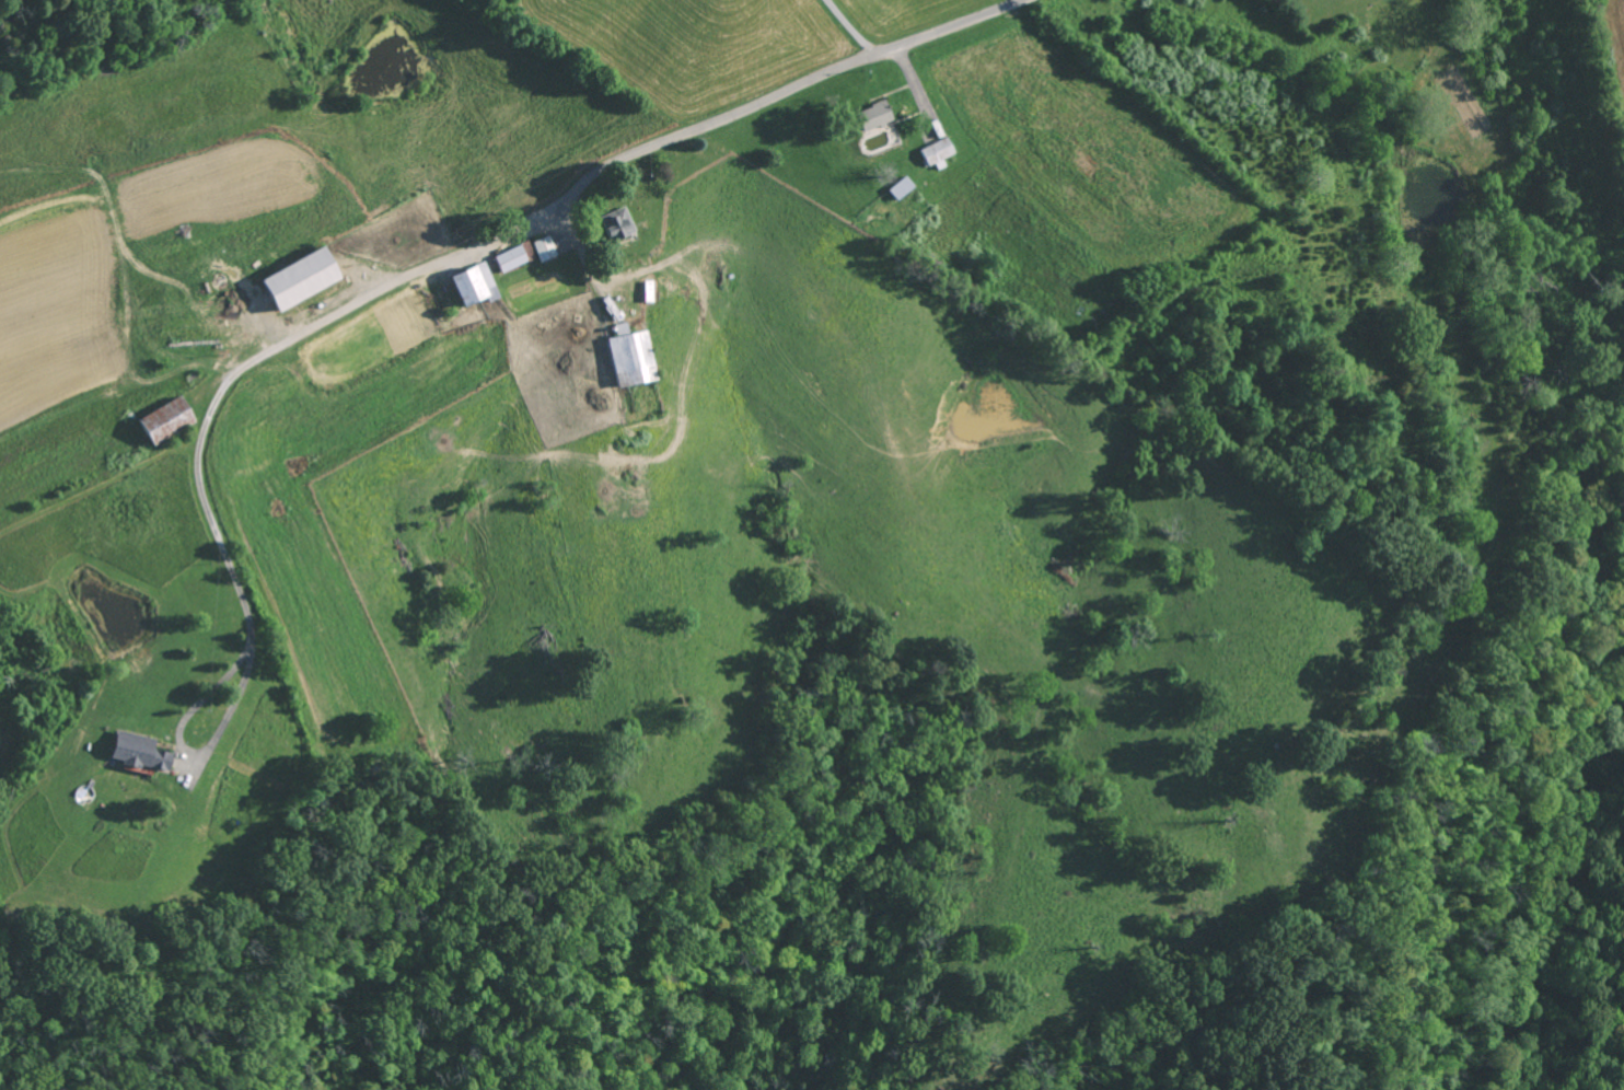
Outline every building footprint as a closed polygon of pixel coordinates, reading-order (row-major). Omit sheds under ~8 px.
[(891,122),(884,101),(855,110),(861,131),(891,122)] [(943,166),(940,158),(952,153),(945,138),(920,148),(930,171),(943,166)] [(887,191),(896,201),(912,186),(903,176),(887,191)] [(607,241),(632,233),(624,207),(598,215),(607,241)] [(538,262),(555,255),(547,235),(530,242),(538,262)] [(531,256),(524,241),(518,244),(525,259),(531,256)] [(492,256),(499,273),(525,261),(518,245),(492,256)] [(339,279),(322,246),(259,278),(276,311),(339,279)] [(448,275),(461,307),(485,297),(487,302),(497,298),(483,261),(448,275)] [(654,380),(644,330),(626,333),(624,322),(612,324),(615,337),(606,338),(616,387),(654,380)] [(192,425),(180,397),(136,416),(148,444),(192,425)] [(154,740),(115,731),(108,760),(166,773),(171,753),(152,749),(154,740)]
